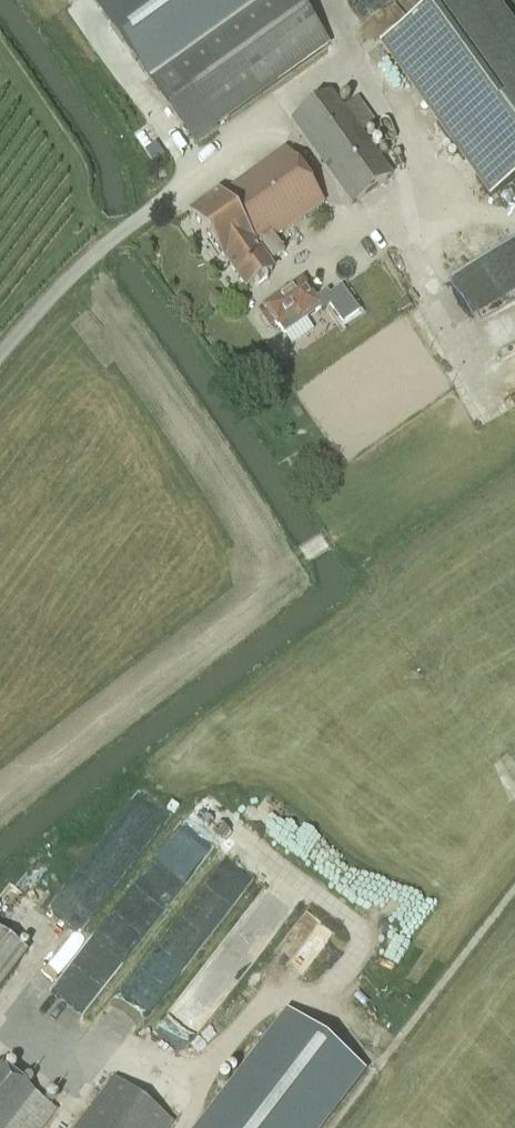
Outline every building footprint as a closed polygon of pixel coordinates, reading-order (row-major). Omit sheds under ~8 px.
[(196,145),(217,130),(215,126),(328,45),(296,0),(258,0),(148,78),(196,145)] [(489,199),(514,180),(514,35),(490,0),(445,0),(383,45),(439,123),(436,125),(489,199)] [(351,204),(390,176),(360,134),(374,124),(357,101),(343,111),(331,93),(292,122),(351,204)] [(322,203),(284,149),(218,196),(217,194),(191,212),(246,288),(272,269),(267,263),(284,252),(274,237),(322,203)] [(317,304),(301,280),(264,306),(283,334),(304,319),(301,315),(317,304)] [(341,323),(356,313),(340,288),(324,298),(341,323)] [(407,298),(396,305),(400,312),(411,306),(407,298)] [(67,1047),(115,987),(115,871),(82,913),(82,918),(22,993),(22,998),(42,1013),(42,1031),(62,1047),(67,1047)] [(26,955),(0,935),(0,989),(26,955)] [(364,1070),(290,1012),(199,1127),(319,1127),(364,1070)] [(55,1112),(0,1069),(0,1127),(43,1127),(55,1112)] [(76,1127),(169,1127),(172,1124),(114,1079),(76,1127)]
